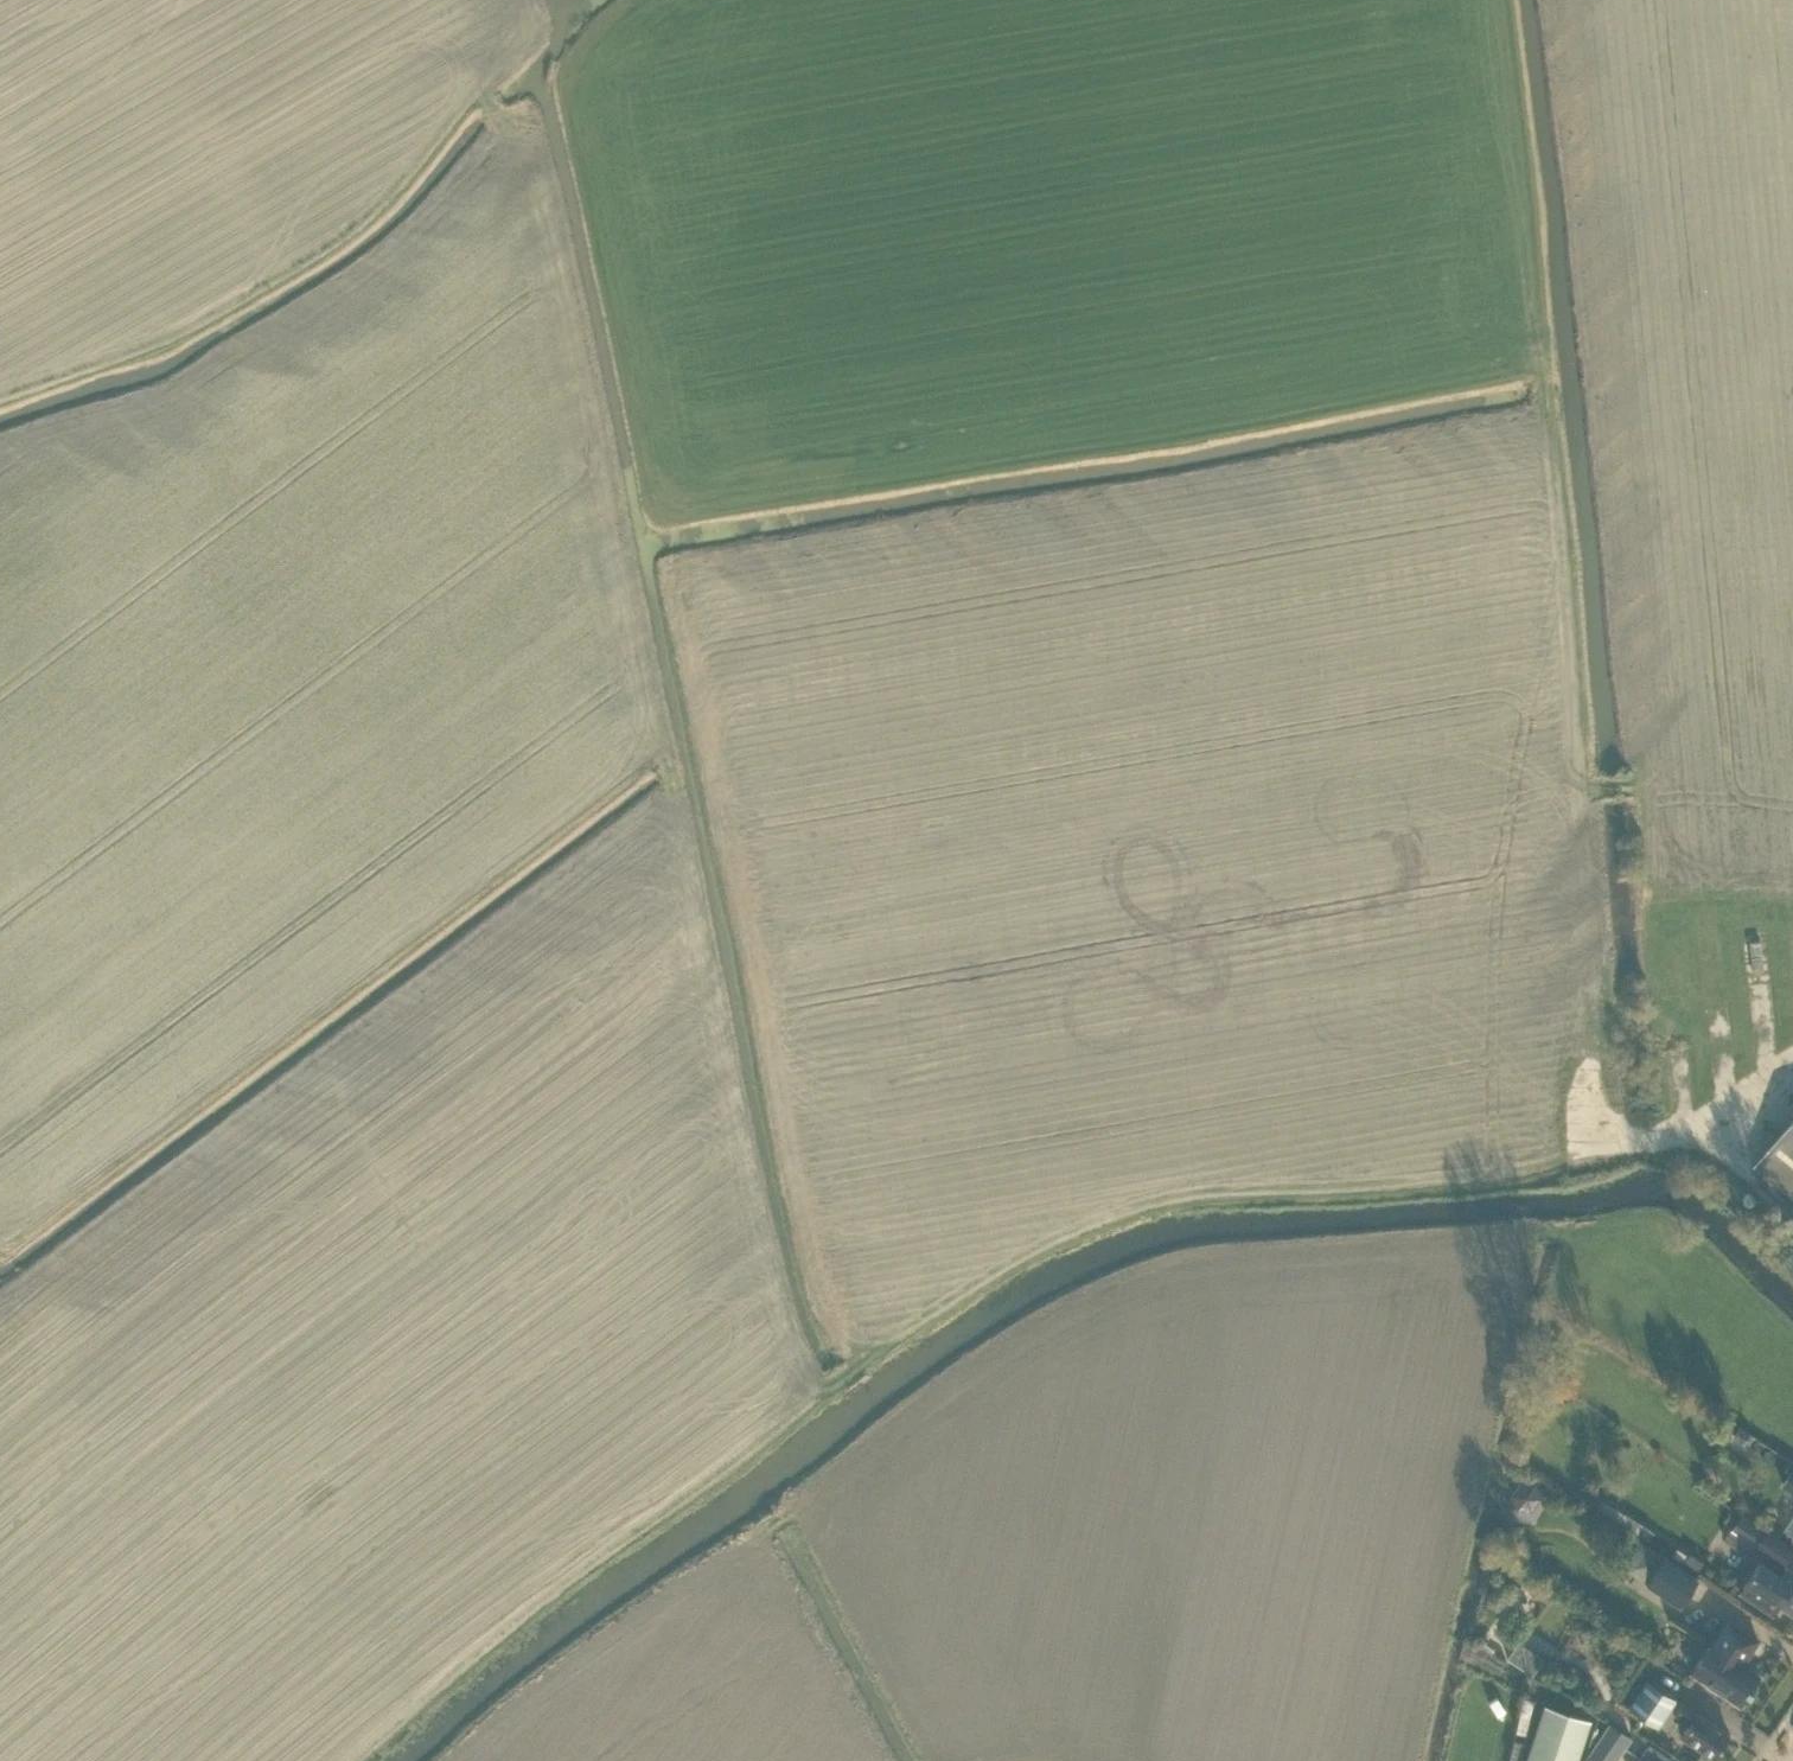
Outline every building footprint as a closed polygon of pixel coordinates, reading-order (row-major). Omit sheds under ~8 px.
[(1754,1166),(1792,1198),(1792,1119),(1754,1166)] [(1743,1443),(1750,1432),(1740,1426),(1733,1437),(1743,1443)] [(1792,1493),(1792,1466),(1781,1485),(1792,1493)] [(1515,1511),(1537,1525),(1554,1498),(1531,1484),(1515,1511)] [(1766,1529),(1741,1512),(1730,1528),(1755,1545),(1754,1546),(1755,1546),(1783,1565),(1792,1550),(1792,1546),(1766,1529)] [(1783,1529),(1792,1535),(1791,1538),(1792,1539),(1792,1513),(1783,1529)] [(1623,1569),(1645,1584),(1681,1608),(1701,1578),(1664,1554),(1642,1539),(1623,1569)] [(1684,1561),(1689,1554),(1677,1547),(1672,1555),(1684,1562),(1684,1561)] [(1698,1570),(1704,1561),(1690,1552),(1689,1554),(1684,1561),(1698,1570)] [(1786,1566),(1782,1572),(1757,1555),(1737,1586),(1773,1610),(1778,1604),(1792,1614),(1792,1571),(1786,1566)] [(1691,1672),(1739,1704),(1759,1674),(1741,1663),(1757,1639),(1728,1619),(1712,1643),(1711,1642),(1691,1672)] [(1517,1664),(1533,1675),(1544,1659),(1528,1647),(1517,1664)] [(1658,1728),(1677,1700),(1651,1683),(1633,1711),(1658,1728)] [(1545,1702),(1526,1760),(1576,1760),(1591,1717),(1545,1702)] [(1681,1736),(1713,1757),(1728,1733),(1696,1712),(1695,1713),(1682,1704),(1676,1713),(1690,1722),(1681,1736)] [(1593,1760),(1614,1760),(1631,1736),(1610,1722),(1587,1757),(1593,1760)] [(1670,1758),(1648,1744),(1637,1760),(1668,1760),(1670,1758)]
